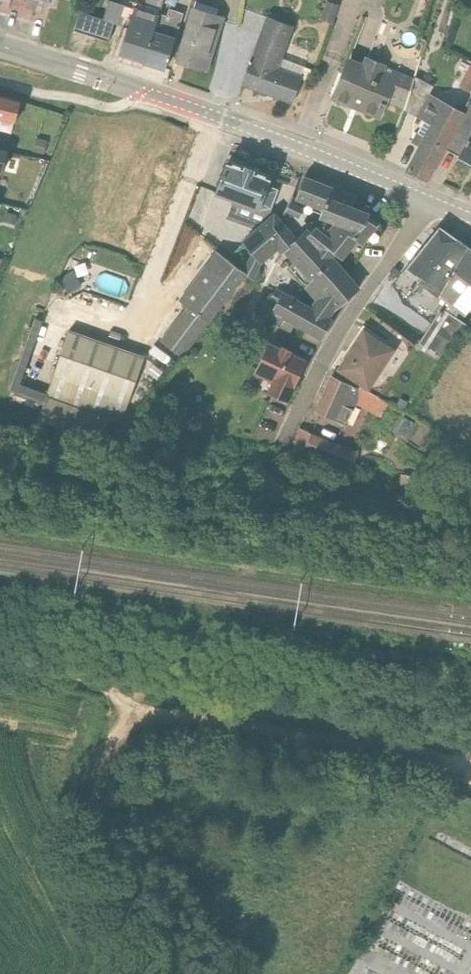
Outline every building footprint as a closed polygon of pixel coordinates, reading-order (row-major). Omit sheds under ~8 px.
[(23,21),(30,0),(4,0),(0,13),(0,14),(23,21)] [(47,28),(56,0),(30,0),(23,21),(47,28)] [(126,55),(118,83),(141,90),(157,40),(164,17),(153,15),(155,0),(127,0),(125,9),(145,14),(143,39),(132,36),(126,55)] [(126,55),(132,36),(107,28),(101,47),(77,39),(71,58),(106,69),(111,51),(126,55)] [(201,96),(217,42),(215,41),(217,36),(211,33),(197,29),(195,28),(176,88),(201,96)] [(287,41),(271,35),(243,112),(292,130),(300,107),(311,111),(317,94),(305,89),(304,94),(281,86),(294,53),(283,49),(287,41)] [(157,40),(141,90),(163,97),(181,40),(168,36),(165,43),(157,40)] [(217,42),(201,96),(208,98),(224,44),(217,42)] [(364,92),(350,85),(337,117),(364,128),(362,136),(381,143),(388,129),(406,136),(405,138),(407,139),(417,106),(368,85),(364,92)] [(461,114),(470,119),(470,94),(461,114)] [(432,121),(436,115),(418,104),(417,106),(407,139),(425,149),(414,171),(421,174),(408,200),(429,208),(446,177),(465,140),(432,121)] [(11,151),(17,131),(0,126),(0,148),(11,151)] [(470,130),(465,140),(446,177),(470,191),(470,131),(470,130)] [(32,167),(29,181),(41,183),(44,170),(32,167)] [(256,259),(266,250),(277,219),(266,214),(270,205),(253,199),(244,195),(228,189),(215,225),(232,231),(225,249),(256,259)] [(282,250),(274,241),(266,250),(256,259),(226,289),(245,305),(253,310),(261,293),(278,280),(281,283),(284,282),(293,293),(289,297),(308,314),(334,337),(337,334),(339,337),(357,321),(334,286),(335,282),(338,284),(341,287),(356,268),(363,274),(365,275),(366,275),(368,275),(370,275),(371,274),(373,274),(374,272),(381,265),(381,264),(382,262),(382,260),(382,259),(382,257),(381,255),(379,249),(378,248),(377,247),(376,246),(375,245),(351,236),(355,227),(331,218),(304,208),(297,226),(292,225),(282,250)] [(458,269),(442,258),(410,297),(425,309),(420,312),(425,316),(458,269)] [(458,269),(425,316),(439,328),(470,279),(458,269)] [(470,279),(439,328),(450,332),(421,374),(447,390),(468,356),(458,349),(461,343),(467,346),(470,340),(470,279)] [(245,305),(226,289),(214,280),(177,330),(185,335),(158,371),(181,388),(245,305)] [(326,350),(307,340),(273,323),(269,330),(276,333),(267,348),(281,355),(286,348),(323,368),(330,356),(331,353),(326,350)] [(32,349),(7,421),(11,422),(8,432),(35,441),(40,426),(16,418),(38,351),(32,349)] [(47,430),(38,455),(102,463),(107,451),(119,455),(142,387),(66,360),(42,428),(47,430)] [(396,381),(365,360),(339,401),(360,416),(369,423),(396,381)] [(268,375),(304,392),(306,388),(270,371),(268,375)] [(304,392),(268,375),(267,375),(252,405),(272,413),(267,423),(286,431),(304,392)] [(332,407),(317,442),(347,456),(357,433),(381,448),(389,434),(369,423),(360,416),(358,418),(332,407)] [(405,447),(396,463),(407,469),(416,454),(405,447)] [(304,480),(310,467),(298,460),(292,475),(304,480)]
